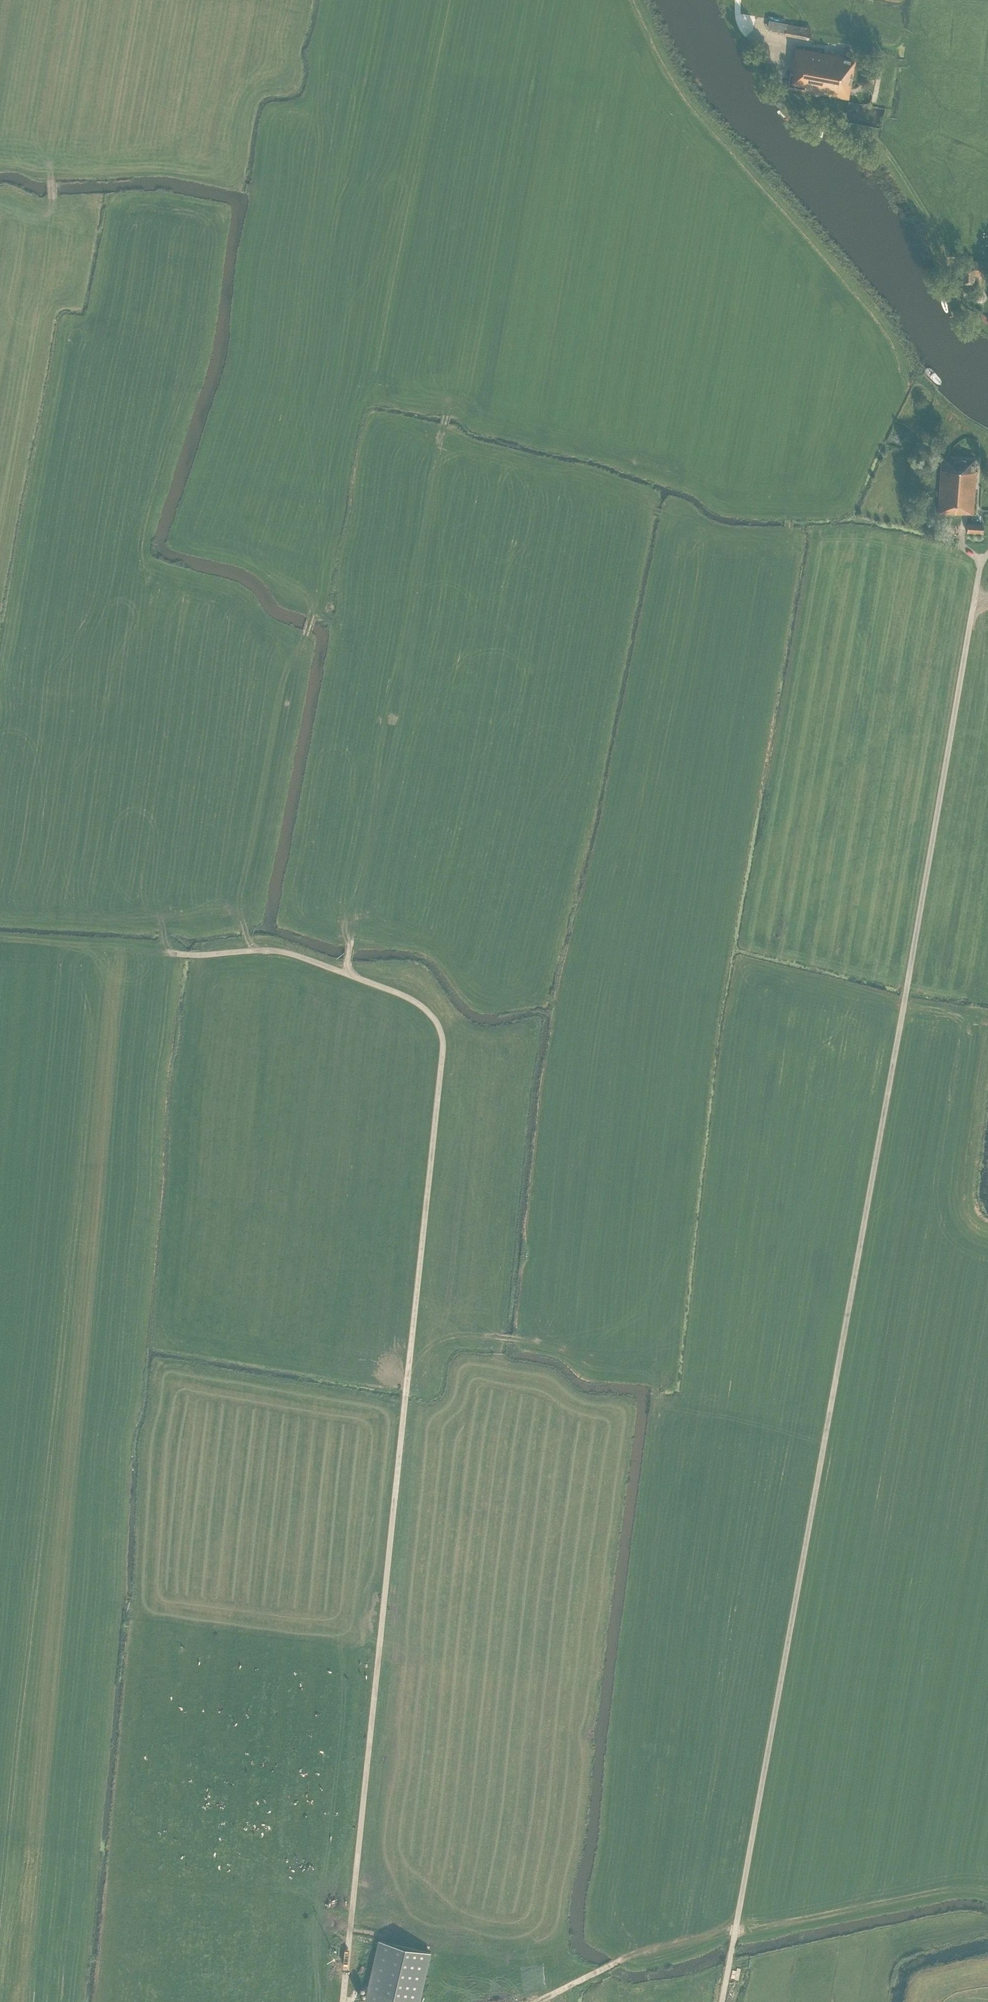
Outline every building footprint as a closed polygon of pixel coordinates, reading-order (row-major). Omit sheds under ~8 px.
[(784,35),(808,40),(810,28),(786,23),(784,35)] [(792,56),(787,87),(848,99),(855,60),(841,57),(841,56),(795,47),(794,57),(792,56)] [(961,283),(974,284),(974,275),(986,276),(986,271),(987,271),(987,262),(969,261),(969,267),(962,267),(961,283)] [(961,511),(973,512),(976,471),(974,471),(974,459),(941,457),(937,512),(961,513),(961,511)] [(966,531),(983,531),(983,522),(967,522),(966,531)] [(430,1952),(380,1940),(365,2001),(418,2001),(430,1952)]
